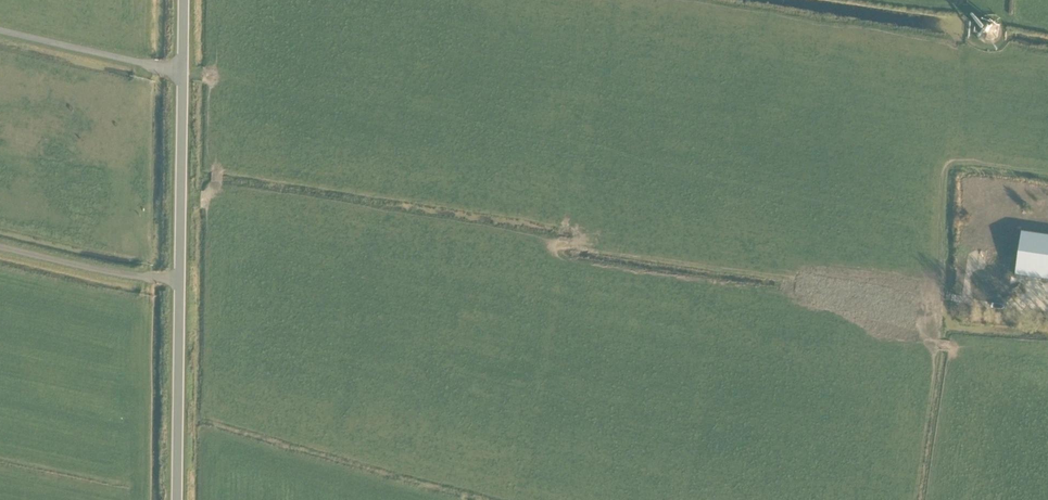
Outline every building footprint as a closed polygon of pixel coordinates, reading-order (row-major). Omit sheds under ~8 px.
[(994,25),(989,24),(983,30),(982,35),(987,41),(992,41),(998,37),(998,31),(994,25)] [(1047,280),(1047,237),(1022,233),(1016,276),(1047,280)]
